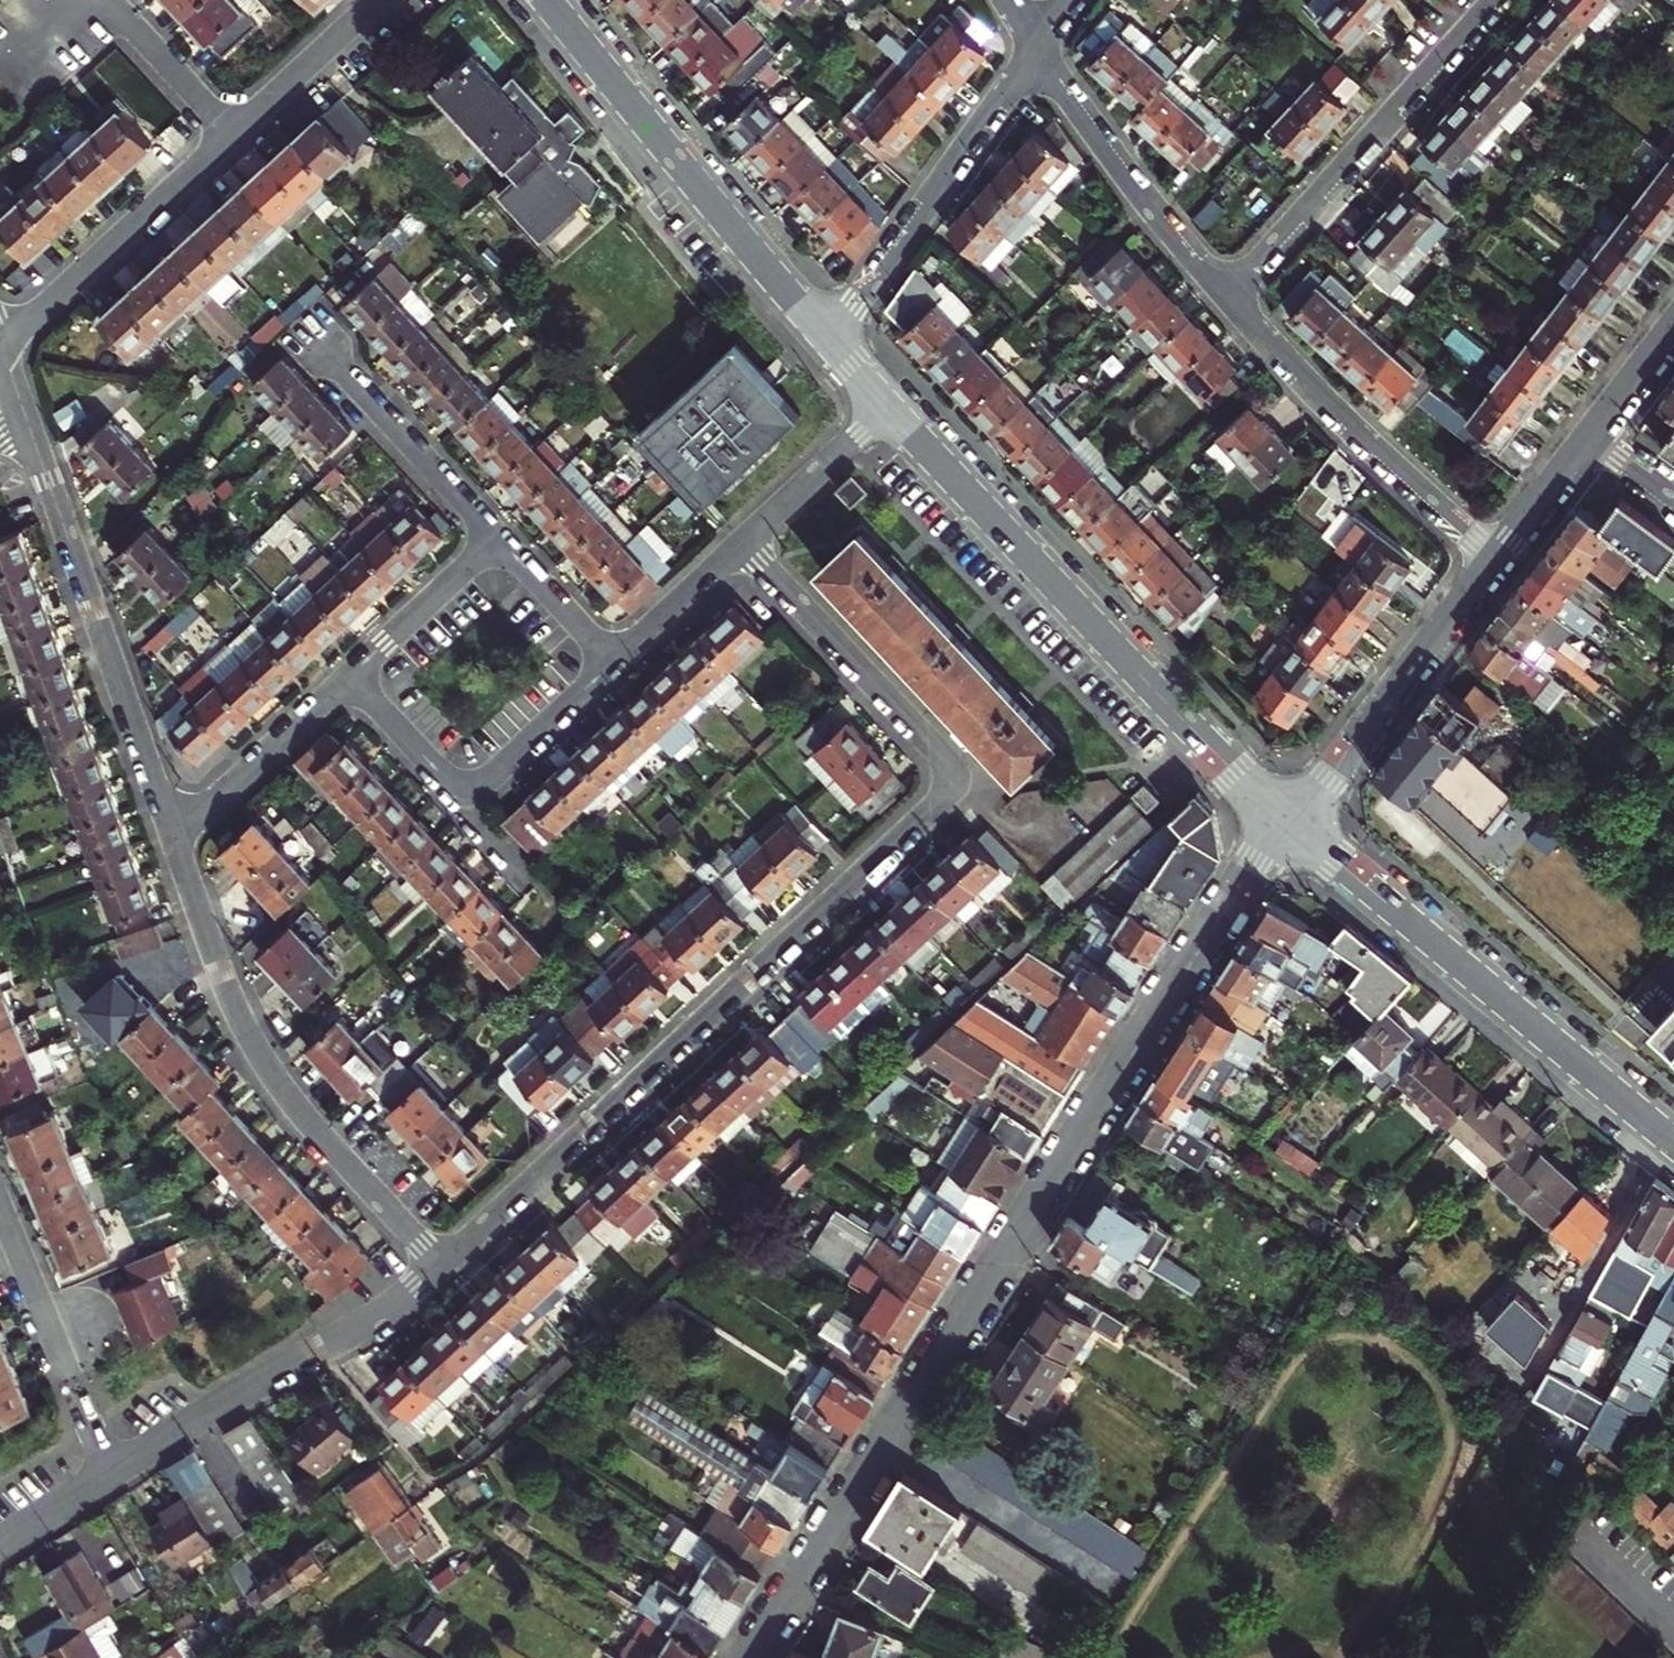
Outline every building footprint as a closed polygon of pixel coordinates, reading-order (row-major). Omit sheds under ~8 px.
[(178,1),(189,12),(203,0),(178,0),(178,1)] [(261,24),(240,0),(203,0),(189,12),(208,33),(228,55),(261,24)] [(636,4),(647,16),(664,0),(632,0),(636,4)] [(647,16),(658,28),(669,41),(712,1),(710,0),(664,0),(647,16)] [(783,24),(806,0),(755,0),(783,24)] [(1169,12),(1180,0),(1155,0),(1169,12)] [(1337,0),(1314,0),(1309,6),(1322,17),(1337,0)] [(1374,21),(1351,0),(1337,0),(1322,17),(1321,18),(1351,46),(1360,36),(1374,21)] [(1374,21),(1385,9),(1393,0),(1351,0),(1374,21)] [(1566,48),(1588,23),(1562,0),(1552,0),(1544,9),(1535,20),(1566,48)] [(1588,23),(1598,32),(1620,8),(1628,15),(1641,0),(1562,0),(1588,23)] [(691,65),(734,24),(712,1),(669,41),(680,53),(691,65)] [(921,37),(965,76),(975,65),(987,52),(981,45),(992,32),(962,5),(950,18),(943,12),(921,37)] [(1099,71),(1117,88),(1144,57),(1157,43),(1131,20),(1127,25),(1110,10),(1078,46),(1095,61),(1091,65),(1099,71)] [(779,53),(780,53),(744,15),(734,24),(691,65),(709,83),(727,102),(779,53)] [(1513,44),(1544,72),(1566,48),(1535,20),(1521,35),(1513,44)] [(1192,25),(1188,29),(1202,42),(1206,37),(1192,25)] [(951,91),(965,76),(921,37),(908,51),(890,35),(881,46),(885,50),(896,59),(942,101),(951,91)] [(793,40),(780,53),(779,53),(790,65),(804,52),(793,40)] [(881,55),(885,50),(881,46),(876,41),(872,46),(881,55)] [(1635,43),(1626,53),(1634,60),(1643,50),(1635,43)] [(1521,97),(1544,72),(1513,44),(1506,51),(1490,69),(1521,97)] [(570,145),(584,133),(567,113),(554,125),(513,77),(499,88),(470,54),(431,88),(500,169),(503,166),(516,182),(497,198),(538,246),(546,238),(557,250),(589,223),(579,211),(586,205),(598,186),(588,176),(577,162),(568,161),(575,146),(570,145)] [(1169,78),(1144,57),(1117,88),(1126,96),(1141,109),(1161,87),(1169,78)] [(896,59),(874,84),(875,85),(920,126),(931,113),(942,101),(896,59)] [(1345,103),(1361,85),(1337,63),(1320,80),(1317,78),(1294,104),(1325,131),(1345,108),(1348,105),(1345,103)] [(1533,108),(1521,97),(1490,69),(1484,76),(1468,93),(1499,121),(1511,132),(1533,108)] [(1159,140),(1195,99),(1171,76),(1169,78),(1161,87),(1141,109),(1133,117),(1149,132),(1159,140)] [(920,126),(875,85),(840,122),(882,161),(894,148),(897,150),(911,135),(920,126)] [(1286,114),(1294,104),(1279,90),(1270,100),(1286,114)] [(1457,106),(1446,118),(1477,146),(1485,153),(1497,141),(1488,133),(1499,121),(1468,93),(1457,106)] [(780,120),(757,95),(727,123),(739,136),(750,148),(780,120)] [(119,96),(87,124),(90,126),(127,167),(141,155),(151,146),(131,124),(138,118),(119,96)] [(1189,156),(1203,168),(1236,131),(1197,97),(1195,99),(1159,140),(1174,155),(1183,163),(1189,156)] [(377,134),(345,100),(321,123),(299,142),(330,175),(335,181),(350,168),(345,163),(377,134)] [(1310,149),(1325,131),(1294,104),(1286,114),(1256,149),(1286,175),(1310,149)] [(780,120),(750,148),(762,160),(773,172),(813,134),(815,132),(793,108),(780,120)] [(1477,146),(1446,118),(1432,133),(1423,143),(1427,147),(1412,163),(1426,175),(1447,195),(1463,178),(1455,170),(1477,146)] [(1043,134),(1040,132),(1025,148),(1017,157),(1058,194),(1082,169),(1077,164),(1084,157),(1056,119),(1043,134)] [(84,144),(72,155),(102,189),(116,177),(127,167),(90,126),(78,137),(84,144)] [(836,158),(813,134),(773,172),(784,184),(796,197),(836,158)] [(72,155),(84,144),(78,137),(65,148),(72,155)] [(288,153),(275,165),(306,198),(330,175),(299,142),(288,153)] [(47,178),(72,155),(65,148),(40,170),(47,178)] [(102,189),(72,155),(47,178),(78,211),(91,199),(102,189)] [(838,157),(836,158),(796,197),(807,209),(818,221),(859,182),(861,181),(838,157)] [(1036,219),(1058,194),(1017,157),(1002,174),(995,182),(1025,209),(1035,218),(1036,219)] [(1652,183),(1673,200),(1673,158),(1672,157),(1652,183)] [(306,198),(275,165),(265,174),(251,187),(282,220),(306,198)] [(22,200),(47,178),(40,170),(15,193),(22,200)] [(1447,195),(1426,175),(1416,186),(1411,192),(1407,188),(1385,213),(1415,241),(1427,251),(1448,227),(1445,224),(1461,206),(1447,195)] [(22,200),(53,233),(67,221),(78,211),(47,178),(22,200)] [(890,215),(859,182),(818,221),(837,241),(857,262),(890,215)] [(973,206),(1003,234),(1025,209),(995,182),(981,197),(973,206)] [(1665,235),(1673,223),(1673,200),(1652,183),(1632,210),(1665,235)] [(282,220),(251,187),(238,199),(227,210),(257,243),(282,220)] [(22,200),(15,193),(0,207),(0,220),(22,200)] [(53,233),(22,200),(0,220),(0,225),(28,256),(43,243),(53,233)] [(962,218),(950,231),(990,266),(988,268),(993,272),(999,265),(995,262),(1013,242),(1003,234),(973,206),(962,218)] [(1025,209),(1003,234),(1013,242),(1035,218),(1025,209)] [(257,243),(227,210),(213,222),(202,232),(233,266),(257,243)] [(1632,210),(1612,236),(1645,261),(1659,243),(1665,235),(1632,210)] [(429,228),(414,212),(386,240),(400,255),(429,228)] [(1415,241),(1385,213),(1374,225),(1362,238),(1366,242),(1352,257),(1384,287),(1400,270),(1394,264),(1415,241)] [(1645,261),(1612,236),(1602,228),(1582,255),(1592,262),(1624,288),(1640,267),(1645,261)] [(209,288),(233,266),(202,232),(190,244),(178,254),(209,288)] [(1136,262),(1122,246),(1120,248),(1110,238),(1075,273),(1107,308),(1145,272),(1136,262)] [(1427,251),(1415,241),(1394,264),(1400,270),(1405,274),(1427,251)] [(209,288),(178,254),(166,265),(154,277),(186,312),(193,306),(192,304),(209,288)] [(1592,262),(1582,255),(1562,281),(1571,288),(1592,262)] [(1592,262),(1571,288),(1604,314),(1618,296),(1624,288),(1592,262)] [(359,321),(370,333),(399,305),(416,289),(393,265),(348,309),(359,321)] [(908,337),(927,358),(957,330),(974,313),(942,280),(935,286),(916,267),(886,308),(907,330),(904,333),(908,337)] [(1313,268),(1285,299),(1297,310),(1292,317),(1304,328),(1317,340),(1345,308),(1357,295),(1332,272),(1325,280),(1313,268)] [(1160,287),(1145,272),(1107,308),(1130,332),(1168,296),(1160,287)] [(160,334),(171,324),(177,330),(191,317),(186,312),(154,277),(140,289),(128,301),(160,334)] [(1604,314),(1571,288),(1551,315),(1584,340),(1596,325),(1604,314)] [(1168,296),(1130,332),(1129,333),(1151,358),(1191,320),(1180,308),(1168,296)] [(136,356),(160,334),(128,301),(116,312),(103,323),(136,356)] [(381,345),(393,358),(422,330),(399,305),(370,333),(381,345)] [(1345,308),(1317,340),(1329,351),(1340,361),(1369,330),(1345,308)] [(1577,349),(1584,340),(1551,315),(1531,341),(1564,366),(1577,349)] [(422,330),(393,358),(405,371),(415,382),(456,344),(433,320),(422,330)] [(1204,334),(1191,320),(1151,358),(1174,381),(1183,372),(1213,344),(1204,334)] [(160,334),(166,341),(177,330),(171,324),(160,334)] [(950,382),(980,354),(957,330),(927,358),(939,370),(950,382)] [(1393,352),(1369,330),(1340,361),(1354,374),(1365,384),(1393,352)] [(1531,341),(1511,367),(1543,393),(1557,375),(1564,366),(1531,341)] [(1419,376),(1424,370),(1427,367),(1401,343),(1393,352),(1419,376)] [(427,395),(437,406),(478,368),(456,344),(415,382),(427,395)] [(740,344),(716,366),(644,433),(708,503),(804,415),(772,379),(740,344)] [(1226,357),(1213,344),(1183,372),(1217,408),(1241,385),(1232,376),(1238,370),(1226,357)] [(1419,376),(1393,352),(1365,384),(1385,402),(1391,407),(1397,401),(1410,412),(1418,402),(1432,386),(1437,381),(1424,370),(1419,376)] [(973,406),(1003,378),(980,354),(950,382),(961,394),(973,406)] [(285,359),(256,388),(279,412),(309,384),(296,370),(285,359)] [(242,373),(234,365),(210,387),(217,395),(242,373)] [(1543,393),(1511,367),(1490,394),(1523,419),(1537,401),(1543,393)] [(478,368),(437,406),(449,419),(459,429),(500,390),(478,368)] [(1013,369),(1003,378),(973,406),(984,418),(995,430),(1035,393),(1013,369)] [(302,437),(332,408),(321,397),(309,384),(279,412),(302,437)] [(1514,431),(1523,419),(1490,394),(1471,418),(1432,386),(1418,402),(1487,455),(1497,442),(1502,446),(1514,431)] [(1058,417),(1035,393),(995,430),(1006,442),(1018,454),(1058,417)] [(490,402),(460,430),(471,442),(483,455),(513,427),(521,419),(498,395),(490,402)] [(1673,398),(1665,409),(1673,416),(1673,397),(1673,398)] [(87,412),(78,398),(55,412),(64,426),(87,412)] [(1242,459),(1273,431),(1262,419),(1249,406),(1219,434),(1221,437),(1209,448),(1231,471),(1242,459)] [(326,463),(356,433),(343,420),(332,408),(302,437),(326,463)] [(302,437),(279,412),(262,428),(285,452),(302,437)] [(134,445),(106,415),(77,442),(93,459),(105,472),(134,445)] [(1081,441),(1058,417),(1018,454),(1029,467),(1041,479),(1081,441)] [(536,452),(513,427),(483,455),(495,468),(506,480),(536,452)] [(1273,431),(1242,459),(1266,484),(1296,455),(1290,448),(1273,431)] [(1063,503),(1104,465),(1112,458),(1089,433),(1081,441),(1041,479),(1052,491),(1063,503)] [(1665,452),(1673,459),(1673,440),(1665,452)] [(567,468),(544,444),(536,452),(506,480),(517,492),(529,504),(566,469),(567,468)] [(125,494),(154,467),(134,445),(105,472),(116,484),(125,494)] [(1126,489),(1104,465),(1063,503),(1075,515),(1086,527),(1126,489)] [(538,514),(551,528),(588,492),(566,469),(529,504),(538,514)] [(220,506),(213,475),(201,486),(208,517),(220,506)] [(869,492),(853,475),(838,489),(854,507),(869,492)] [(1108,551),(1149,514),(1159,504),(1137,480),(1126,489),(1086,527),(1097,539),(1108,551)] [(562,540),(573,552),(612,515),(613,514),(591,490),(588,492),(551,528),(562,540)] [(444,534),(403,491),(378,515),(418,558),(430,547),(444,534)] [(297,526),(313,511),(303,500),(287,515),(294,524),(297,526)] [(1627,506),(1607,533),(1616,539),(1630,549),(1666,577),(1673,567),(1673,542),(1649,524),(1627,506)] [(1131,575),(1161,547),(1171,537),(1149,514),(1108,551),(1120,563),(1131,575)] [(271,545),(294,524),(287,515),(263,537),(271,545)] [(405,570),(418,558),(378,515),(353,537),(393,581),(405,570)] [(584,564),(595,576),(635,539),(612,515),(573,552),(584,564)] [(1575,526),(1566,537),(1582,548),(1585,545),(1599,555),(1598,557),(1614,570),(1622,560),(1609,549),(1616,539),(1607,533),(1583,515),(1575,526)] [(151,530),(140,517),(109,546),(120,558),(151,530)] [(1358,565),(1391,590),(1405,573),(1412,563),(1359,522),(1338,549),(1358,565)] [(650,525),(635,539),(595,576),(612,594),(631,615),(662,586),(658,581),(673,567),(667,561),(676,552),(650,525)] [(143,582),(174,553),(151,530),(120,558),(132,570),(143,582)] [(33,564),(28,549),(22,533),(0,542),(0,577),(33,564)] [(862,533),(823,569),(1018,782),(1057,746),(1028,714),(1035,708),(1022,694),(1015,700),(965,645),(971,639),(965,632),(958,624),(951,630),(901,575),(908,569),(894,555),(888,561),(862,533)] [(382,591),(393,581),(353,537),(328,560),(368,604),(382,591)] [(1171,537),(1161,547),(1184,571),(1194,561),(1171,537)] [(1582,548),(1566,537),(1559,545),(1553,554),(1585,579),(1593,568),(1607,580),(1614,570),(1598,557),(1599,555),(1585,545),(1582,548)] [(1630,549),(1616,539),(1609,549),(1622,560),(1630,549)] [(1184,571),(1161,547),(1131,575),(1142,588),(1154,600),(1184,571)] [(166,607),(197,578),(174,553),(143,582),(153,593),(166,607)] [(1585,579),(1553,554),(1544,565),(1536,576),(1552,588),(1555,584),(1573,597),(1571,600),(1586,611),(1604,625),(1609,618),(1589,603),(1592,600),(1577,589),(1585,579)] [(328,560),(325,557),(301,578),(305,582),(345,626),(356,615),(368,604),(328,560)] [(1194,561),(1184,571),(1208,596),(1215,590),(1218,586),(1194,561)] [(44,596),(38,579),(33,564),(0,577),(0,601),(3,611),(44,596)] [(1391,590),(1358,565),(1339,590),(1372,616),(1386,598),(1391,590)] [(1599,590),(1607,580),(1593,568),(1585,579),(1599,590)] [(1191,637),(1222,596),(1215,590),(1208,596),(1184,571),(1154,600),(1166,612),(1178,625),(1179,623),(1191,637)] [(1572,631),(1583,640),(1598,620),(1586,611),(1571,600),(1572,597),(1555,584),(1552,588),(1536,576),(1530,583),(1522,594),(1556,619),(1561,623),(1572,631)] [(1592,600),(1599,590),(1585,579),(1577,589),(1592,600)] [(345,626),(305,582),(282,603),(322,647),(332,638),(345,626)] [(1366,623),(1372,616),(1339,590),(1318,617),(1351,643),(1366,623)] [(1514,604),(1506,614),(1523,628),(1527,623),(1543,636),(1541,639),(1546,643),(1557,652),(1561,655),(1580,669),(1589,658),(1565,640),(1572,631),(1561,623),(1556,619),(1522,594),(1519,597),(1514,604)] [(49,611),(44,596),(3,611),(14,641),(55,626),(49,611)] [(275,596),(249,619),(253,623),(297,670),(310,658),(322,647),(282,603),(275,596)] [(201,615),(191,604),(166,627),(174,636),(180,630),(182,632),(201,615)] [(717,625),(699,642),(725,670),(765,633),(739,605),(717,625)] [(14,641),(3,611),(0,612),(0,637),(3,646),(14,641)] [(1492,633),(1540,668),(1547,658),(1555,664),(1595,693),(1601,685),(1586,673),(1580,669),(1561,655),(1557,652),(1546,643),(1541,639),(1543,636),(1527,623),(1523,628),(1506,614),(1499,624),(1492,633)] [(1295,620),(1285,633),(1330,669),(1344,651),(1351,643),(1318,617),(1308,630),(1295,620)] [(286,680),(297,670),(253,623),(229,645),(236,654),(243,662),(272,694),(286,680)] [(26,673),(66,658),(60,642),(55,626),(14,641),(3,646),(15,677),(26,673)] [(174,636),(166,627),(149,644),(157,652),(174,636)] [(1263,658),(1277,669),(1311,695),(1325,675),(1330,669),(1285,633),(1283,632),(1263,658)] [(1521,691),(1534,703),(1553,678),(1547,674),(1540,668),(1492,633),(1486,641),(1478,651),(1521,691)] [(687,654),(674,666),(705,699),(730,676),(725,670),(699,642),(687,654)] [(243,662),(236,654),(211,677),(219,685),(243,662)] [(37,704),(77,689),(71,674),(66,658),(26,673),(37,704)] [(1547,658),(1540,668),(1547,674),(1555,664),(1547,658)] [(219,685),(247,716),(261,704),(272,694),(243,662),(219,685)] [(650,688),(681,722),(705,699),(674,666),(661,678),(650,688)] [(185,696),(191,703),(223,738),(236,726),(247,716),(219,685),(211,677),(204,669),(181,691),(185,696)] [(1277,669),(1257,696),(1290,721),(1304,703),(1311,695),(1277,669)] [(1534,703),(1547,715),(1566,689),(1553,678),(1534,703)] [(1457,697),(1448,690),(1443,696),(1427,717),(1463,749),(1487,720),(1493,724),(1506,707),(1480,686),(1466,704),(1457,697)] [(637,701),(626,711),(661,749),(670,759),(695,737),(681,722),(650,688),(637,701)] [(82,705),(77,689),(37,704),(48,735),(87,720),(82,705)] [(162,718),(173,730),(190,715),(185,709),(191,703),(185,696),(162,718)] [(173,730),(200,760),(214,747),(223,738),(191,703),(185,709),(190,715),(173,730)] [(804,760),(827,785),(868,746),(857,734),(847,723),(845,725),(830,709),(796,741),(809,755),(804,760)] [(614,721),(601,734),(636,772),(661,749),(626,711),(614,721)] [(1485,769),(1463,749),(1427,717),(1405,745),(1382,776),(1418,809),(1437,788),(1484,831),(1515,797),(1485,769)] [(48,735),(58,765),(98,750),(92,733),(87,720),(48,735)] [(329,732),(296,763),(309,776),(315,770),(338,795),(369,766),(353,749),(346,742),(341,746),(329,732)] [(577,756),(612,794),(625,782),(636,794),(647,783),(636,772),(601,734),(590,744),(577,756)] [(1513,739),(1485,769),(1515,797),(1540,770),(1516,748),(1520,745),(1513,739)] [(883,762),(868,746),(827,785),(850,809),(855,804),(870,819),(903,788),(893,776),(895,774),(883,762)] [(103,765),(98,750),(58,765),(69,797),(109,782),(103,765)] [(588,818),(612,794),(577,756),(565,767),(552,779),(581,810),(588,818)] [(369,766),(338,795),(360,819),(392,791),(381,779),(369,766)] [(338,795),(315,770),(309,776),(331,801),(338,795)] [(735,780),(729,773),(711,791),(717,797),(735,780)] [(527,803),(505,823),(539,860),(562,840),(555,833),(581,810),(552,779),(527,803)] [(80,827),(120,813),(114,796),(109,782),(69,797),(80,827)] [(1143,784),(1131,795),(1147,811),(1158,801),(1143,784)] [(360,819),(382,843),(414,814),(403,802),(392,791),(360,819)] [(1221,840),(1215,809),(1199,793),(1125,861),(1190,903),(1223,852),(1221,840)] [(1152,827),(1131,803),(1119,814),(1141,837),(1152,827)] [(780,816),(777,813),(753,836),(791,877),(806,863),(816,853),(815,852),(826,841),(793,804),(780,816)] [(125,829),(120,813),(80,827),(92,859),(131,845),(125,829)] [(396,875),(436,838),(424,824),(414,814),(382,843),(373,851),(396,875)] [(1141,837),(1119,814),(1108,824),(1130,847),(1141,837)] [(682,824),(673,815),(661,826),(670,835),(682,824)] [(331,846),(309,821),(301,828),(310,841),(320,856),(326,851),(331,846)] [(239,866),(248,876),(277,849),(253,824),(225,850),(226,852),(216,861),(219,865),(225,859),(229,864),(234,860),(239,866)] [(1118,858),(1130,847),(1108,824),(1097,834),(1118,858)] [(301,828),(301,827),(277,849),(248,876),(255,884),(261,891),(258,894),(262,898),(255,904),(259,908),(265,902),(277,915),(310,885),(289,862),(310,841),(301,828)] [(977,840),(973,836),(960,848),(947,860),(976,891),(1002,868),(1008,874),(1021,862),(990,828),(977,840)] [(720,845),(705,859),(752,909),(763,898),(765,900),(774,892),(791,877),(753,836),(751,834),(729,855),(720,845)] [(1118,858),(1097,834),(1086,844),(1108,868),(1118,858)] [(396,875),(418,899),(427,891),(459,862),(447,849),(436,838),(396,875)] [(1097,878),(1108,868),(1086,844),(1075,854),(1097,878)] [(136,858),(131,845),(92,859),(102,890),(142,875),(136,858)] [(28,883),(16,851),(6,855),(18,886),(28,883)] [(320,856),(329,868),(329,869),(336,863),(326,851),(320,856)] [(1097,878),(1075,854),(1064,864),(1086,888),(1097,878)] [(689,874),(701,888),(681,907),(717,945),(730,932),(742,922),(740,920),(752,909),(705,859),(689,874)] [(923,883),(952,914),(976,891),(947,860),(932,874),(923,883)] [(1112,873),(1141,892),(1132,906),(1172,931),(1181,918),(1190,903),(1125,861),(1112,873)] [(427,891),(449,914),(480,885),(471,874),(459,862),(427,891)] [(1086,888),(1064,864),(1054,873),(1075,898),(1086,888)] [(1002,868),(976,891),(987,903),(1013,879),(1008,874),(1002,868)] [(1075,898),(1054,873),(1041,885),(1056,901),(1063,909),(1075,898)] [(1101,886),(1109,892),(1132,906),(1141,892),(1112,873),(1099,885),(1101,886)] [(146,887),(142,875),(102,890),(114,922),(153,908),(146,887)] [(898,905),(928,936),(952,914),(923,883),(908,896),(898,905)] [(464,948),(504,910),(492,897),(480,885),(449,914),(440,922),(464,948)] [(1101,886),(1076,909),(1084,914),(1109,892),(1101,886)] [(89,895),(101,927),(114,922),(102,890),(89,895)] [(1292,916),(1269,900),(1262,911),(1254,923),(1319,965),(1334,942),(1331,941),(1292,916)] [(1063,909),(1056,901),(1017,936),(1025,944),(1063,909)] [(640,938),(677,978),(688,967),(690,970),(701,960),(717,945),(681,907),(677,903),(640,938)] [(874,928),(904,958),(917,972),(941,951),(928,936),(898,905),(886,917),(874,928)] [(1164,945),(1172,931),(1132,906),(1122,921),(1103,909),(1098,916),(1094,913),(1091,919),(1105,927),(1155,959),(1164,945)] [(276,967),(284,976),(314,949),(330,934),(308,910),(263,952),(264,954),(253,964),(257,968),(264,962),(268,967),(272,963),(276,967)] [(513,984),(546,954),(525,932),(504,910),(464,948),(495,981),(503,973),(513,984)] [(1095,942),(1105,927),(1091,919),(1089,917),(1079,932),(1094,941),(1085,955),(1099,964),(1101,965),(1110,951),(1095,942)] [(158,923),(147,927),(116,938),(123,959),(166,943),(158,923)] [(1303,990),(1319,965),(1254,923),(1246,936),(1238,949),(1303,990)] [(1387,1009),(1415,978),(1381,950),(1347,923),(1331,941),(1334,942),(1367,963),(1352,986),(1359,991),(1352,997),(1377,1019),(1387,1009)] [(1095,942),(1110,951),(1101,965),(1137,988),(1146,973),(1155,959),(1105,927),(1095,942)] [(881,980),(904,958),(874,928),(862,939),(851,949),(881,980)] [(1017,936),(1002,951),(1009,959),(1025,944),(1017,936)] [(639,937),(602,971),(642,1014),(657,1000),(668,990),(666,988),(677,978),(640,938),(639,937)] [(338,975),(314,949),(284,976),(295,988),(300,994),(297,997),(300,1000),(294,1007),(297,1010),(307,1001),(309,1003),(338,975)] [(828,971),(868,1013),(891,991),(881,980),(851,949),(840,959),(828,971)] [(1299,997),(1303,990),(1238,949),(1229,963),(1220,977),(1269,1008),(1281,1016),(1295,994),(1299,997)] [(1028,950),(1000,976),(1037,999),(1038,1007),(1025,1028),(1086,1067),(1105,1037),(1122,1011),(1073,979),(1028,950)] [(969,981),(977,989),(1001,966),(994,959),(969,981)] [(1073,979),(1122,1011),(1129,999),(1137,988),(1101,965),(1099,964),(1093,973),(1082,966),(1073,979)] [(586,993),(569,1009),(603,1046),(613,1036),(615,1039),(628,1027),(642,1014),(602,971),(602,970),(582,989),(586,993)] [(841,1037),(868,1013),(828,971),(812,985),(802,994),(806,999),(788,1016),(821,1051),(839,1035),(841,1037)] [(1269,1008),(1220,977),(1212,990),(1204,1003),(1253,1034),(1269,1008)] [(123,1039),(155,1010),(138,991),(127,980),(120,979),(91,1005),(123,1039)] [(969,981),(953,995),(961,1004),(977,989),(969,981)] [(17,1019),(5,988),(0,990),(0,1026),(17,1019)] [(1076,1082),(1086,1067),(978,998),(954,1021),(979,1037),(1068,1095),(1076,1082)] [(1264,1041),(1253,1034),(1204,1003),(1196,1016),(1187,1028),(1238,1060),(1247,1067),(1264,1041)] [(1652,1029),(1673,1050),(1673,1006),(1652,1029)] [(922,1024),(930,1033),(947,1017),(939,1008),(922,1024)] [(556,1016),(529,1042),(567,1083),(583,1068),(592,1059),(591,1057),(603,1046),(569,1009),(558,1019),(556,1016)] [(1407,1043),(1415,1034),(1401,1021),(1387,1009),(1377,1019),(1357,1041),(1346,1052),(1385,1088),(1398,1074),(1417,1053),(1407,1043)] [(166,1021),(155,1010),(123,1039),(147,1064),(178,1035),(166,1021)] [(326,1062),(333,1069),(375,1031),(381,1025),(370,1014),(355,1027),(342,1014),(310,1044),(313,1047),(302,1057),(306,1061),(313,1055),(316,1058),(319,1054),(326,1062)] [(757,1036),(739,1053),(778,1094),(801,1073),(803,1075),(809,1070),(818,1061),(825,1055),(821,1051),(788,1016),(767,1035),(763,1031),(757,1036)] [(30,1050),(17,1019),(0,1026),(0,1062),(30,1050)] [(936,1076),(949,1085),(955,1075),(1044,1132),(1054,1117),(1068,1095),(979,1037),(954,1021),(919,1054),(941,1068),(936,1076)] [(906,1039),(914,1047),(930,1033),(922,1024),(906,1039)] [(1208,1107),(1238,1060),(1187,1028),(1173,1051),(1158,1075),(1208,1107)] [(369,1084),(379,1095),(409,1067),(399,1057),(375,1031),(333,1069),(342,1079),(349,1086),(345,1090),(348,1093),(341,1100),(345,1103),(356,1093),(357,1095),(369,1084)] [(169,1088),(200,1059),(189,1047),(178,1035),(147,1064),(169,1088)] [(30,1050),(0,1062),(0,1100),(62,1075),(48,1042),(30,1050)] [(495,1079),(508,1093),(528,1115),(538,1106),(540,1108),(551,1098),(567,1083),(529,1042),(507,1062),(510,1065),(495,1079)] [(1447,1074),(1420,1049),(1417,1053),(1398,1074),(1452,1123),(1475,1099),(1447,1074)] [(754,1116),(778,1094),(739,1053),(726,1065),(715,1075),(754,1116)] [(936,1076),(941,1068),(919,1054),(910,1063),(934,1078),(936,1076)] [(209,1069),(200,1059),(169,1088),(192,1112),(215,1091),(223,1084),(209,1069)] [(818,1061),(809,1070),(815,1077),(825,1069),(818,1061)] [(398,1123),(402,1119),(406,1124),(415,1133),(445,1105),(409,1067),(379,1095),(394,1111),(385,1120),(388,1123),(393,1118),(398,1123)] [(858,1112),(870,1120),(912,1080),(900,1072),(858,1112)] [(721,1129),(730,1139),(754,1116),(715,1075),(704,1086),(691,1097),(721,1129)] [(975,1106),(968,1116),(1029,1155),(1038,1141),(1044,1132),(955,1075),(949,1085),(947,1088),(975,1106)] [(1208,1107),(1158,1075),(1149,1088),(1143,1098),(1202,1135),(1216,1112),(1208,1107)] [(227,1104),(215,1091),(192,1112),(184,1120),(205,1143),(236,1114),(227,1104)] [(1505,1116),(1495,1107),(1480,1093),(1475,1099),(1452,1123),(1451,1125),(1459,1133),(1450,1142),(1487,1176),(1492,1171),(1532,1127),(1522,1117),(1512,1108),(1505,1116)] [(457,1094),(445,1105),(415,1133),(423,1142),(430,1149),(427,1153),(430,1157),(424,1162),(428,1167),(438,1158),(468,1130),(456,1116),(467,1105),(457,1094)] [(721,1129),(691,1097),(677,1110),(666,1121),(695,1153),(721,1129)] [(1215,1144),(1202,1135),(1143,1098),(1135,1111),(1127,1123),(1200,1168),(1215,1144)] [(1512,1108),(1502,1099),(1495,1107),(1505,1116),(1512,1108)] [(20,1151),(27,1168),(74,1149),(59,1112),(12,1131),(20,1151)] [(834,1120),(826,1112),(809,1128),(817,1136),(834,1120)] [(236,1114),(205,1143),(228,1167),(259,1138),(248,1127),(236,1114)] [(1015,1177),(1029,1155),(968,1116),(939,1163),(951,1171),(959,1176),(1000,1201),(1015,1177)] [(482,1117),(468,1130),(438,1158),(449,1169),(453,1174),(449,1177),(453,1181),(446,1187),(451,1192),(491,1155),(479,1143),(493,1129),(482,1117)] [(693,1166),(701,1159),(695,1153),(666,1121),(652,1133),(642,1143),(669,1171),(684,1156),(693,1166)] [(1539,1147),(1546,1140),(1532,1127),(1492,1171),(1552,1226),(1585,1190),(1562,1169),(1539,1147)] [(809,1143),(801,1135),(785,1150),(793,1158),(809,1143)] [(259,1138),(228,1167),(219,1176),(242,1200),(251,1191),(281,1163),(271,1152),(259,1138)] [(1320,1159),(1285,1138),(1275,1149),(1309,1171),(1320,1159)] [(630,1153),(618,1165),(644,1194),(669,1171),(642,1143),(630,1153)] [(98,1177),(85,1145),(74,1149),(87,1181),(98,1177)] [(87,1181),(74,1149),(27,1168),(35,1186),(40,1199),(87,1181)] [(785,1150),(769,1165),(776,1173),(793,1158),(785,1150)] [(693,1166),(684,1156),(669,1171),(677,1180),(693,1166)] [(820,1166),(809,1159),(788,1178),(799,1185),(820,1166)] [(274,1215),(304,1188),(292,1175),(281,1163),(251,1191),(274,1215)] [(577,1210),(607,1243),(626,1226),(636,1235),(661,1212),(644,1194),(618,1165),(597,1185),(592,1189),(595,1193),(577,1210)] [(1135,1210),(1118,1199),(1127,1185),(1099,1167),(1083,1192),(1069,1214),(1143,1261),(1195,1294),(1204,1280),(1162,1253),(1174,1235),(1156,1223),(1155,1216),(1145,1209),(1135,1210)] [(959,1176),(951,1171),(935,1194),(943,1199),(959,1176)] [(985,1225),(1000,1201),(959,1176),(943,1199),(935,1194),(927,1189),(909,1216),(967,1252),(985,1225)] [(799,1185),(788,1178),(780,1186),(794,1194),(799,1185)] [(1639,1281),(1673,1217),(1673,1190),(1671,1188),(1657,1178),(1610,1264),(1639,1281)] [(761,1187),(753,1179),(735,1196),(743,1204),(761,1187)] [(87,1181),(40,1199),(45,1212),(52,1230),(99,1212),(87,1181)] [(903,1211),(909,1216),(927,1189),(920,1184),(903,1211)] [(274,1215),(298,1240),(327,1213),(316,1201),(304,1188),(274,1215)] [(1612,1214),(1585,1190),(1552,1226),(1588,1256),(1612,1214)] [(721,1209),(728,1217),(743,1204),(735,1196),(721,1209)] [(1313,1215),(1297,1206),(1290,1218),(1305,1227),(1313,1215)] [(872,1231),(838,1209),(823,1233),(934,1304),(941,1293),(950,1280),(872,1231)] [(1351,1209),(1341,1225),(1351,1231),(1352,1231),(1361,1216),(1351,1209)] [(585,1263),(607,1243),(577,1210),(556,1229),(553,1225),(545,1233),(529,1248),(566,1288),(589,1267),(585,1263)] [(872,1231),(950,1280),(958,1267),(967,1252),(909,1216),(903,1211),(900,1210),(888,1228),(878,1222),(872,1231)] [(115,1251),(99,1212),(52,1230),(60,1249),(69,1270),(115,1251)] [(332,1300),(371,1260),(348,1235),(327,1213),(298,1240),(289,1248),(287,1250),(332,1300)] [(1124,1261),(1138,1270),(1143,1261),(1069,1214),(1059,1230),(1052,1241),(1112,1279),(1124,1261)] [(289,1248),(298,1240),(274,1215),(266,1223),(289,1248)] [(1639,1281),(1649,1286),(1652,1282),(1668,1291),(1673,1279),(1673,1217),(1639,1281)] [(712,1232),(704,1224),(687,1241),(694,1249),(712,1232)] [(1341,1225),(1340,1224),(1334,1233),(1345,1240),(1351,1231),(1341,1225)] [(918,1330),(934,1304),(823,1233),(812,1249),(859,1279),(840,1309),(905,1350),(918,1330)] [(1355,1234),(1347,1242),(1360,1255),(1368,1246),(1355,1234)] [(673,1253),(680,1261),(694,1249),(687,1241),(673,1253)] [(531,1300),(541,1312),(566,1288),(529,1248),(515,1261),(504,1271),(531,1300)] [(175,1270),(167,1251),(127,1266),(134,1284),(117,1291),(124,1310),(139,1348),(180,1323),(162,1275),(175,1270)] [(1417,1257),(1392,1283),(1405,1295),(1430,1269),(1417,1257)] [(1639,1281),(1610,1264),(1588,1303),(1618,1320),(1622,1311),(1633,1317),(1649,1286),(1639,1281)] [(492,1281),(479,1294),(506,1322),(531,1300),(504,1271),(492,1281)] [(1668,1291),(1630,1360),(1609,1400),(1594,1427),(1575,1462),(1622,1502),(1635,1484),(1637,1482),(1603,1452),(1627,1409),(1634,1412),(1649,1411),(1673,1364),(1673,1340),(1673,1279),(1668,1291)] [(1122,1322),(1059,1282),(1040,1312),(1026,1334),(1068,1361),(1092,1323),(1113,1337),(1122,1322)] [(455,1316),(493,1357),(517,1334),(506,1322),(479,1294),(465,1307),(455,1316)] [(1518,1294),(1490,1326),(1529,1359),(1549,1321),(1518,1294)] [(905,1350),(840,1309),(823,1298),(809,1321),(838,1339),(862,1355),(890,1373),(896,1363),(905,1350)] [(531,1300),(506,1322),(517,1334),(541,1312),(531,1300)] [(1604,1345),(1618,1320),(1588,1303),(1551,1369),(1580,1385),(1587,1373),(1592,1376),(1608,1347),(1604,1345)] [(623,1314),(615,1306),(597,1322),(605,1330),(623,1314)] [(469,1379),(493,1357),(455,1316),(442,1328),(431,1339),(469,1379)] [(597,1322),(580,1338),(588,1346),(605,1330),(597,1322)] [(991,1389),(1021,1408),(1018,1413),(1038,1426),(1054,1402),(1045,1396),(1068,1361),(1026,1334),(1007,1365),(991,1389)] [(406,1361),(444,1402),(469,1379),(431,1339),(416,1353),(406,1361)] [(823,1363),(846,1378),(854,1366),(862,1355),(838,1339),(823,1363)] [(7,1348),(0,1351),(0,1386),(19,1379),(14,1367),(7,1348)] [(549,1367),(556,1375),(572,1360),(565,1351),(549,1367)] [(886,1379),(890,1373),(862,1355),(854,1366),(883,1384),(886,1379)] [(386,1388),(371,1402),(408,1443),(427,1425),(424,1421),(444,1402),(406,1361),(391,1375),(382,1384),(386,1388)] [(799,1417),(844,1445),(857,1424),(875,1396),(846,1378),(823,1363),(792,1412),(799,1417)] [(854,1366),(846,1378),(875,1396),(880,1389),(883,1384),(854,1366)] [(532,1382),(540,1390),(556,1375),(549,1367),(532,1382)] [(1536,1396),(1594,1427),(1609,1400),(1580,1385),(1551,1369),(1536,1396)] [(19,1379),(0,1386),(0,1424),(32,1411),(25,1392),(19,1379)] [(636,1381),(619,1409),(629,1415),(646,1388),(636,1381)] [(812,1493),(735,1444),(646,1388),(629,1415),(723,1475),(794,1521),(802,1509),(812,1493)] [(531,1398),(523,1390),(500,1412),(507,1420),(531,1398)] [(785,1439),(799,1417),(792,1412),(767,1396),(753,1419),(785,1439)] [(357,1440),(332,1410),(311,1428),(292,1444),(318,1473),(357,1440)] [(483,1427),(490,1435),(507,1420),(500,1412),(483,1427)] [(799,1417),(785,1439),(829,1467),(836,1457),(844,1445),(799,1417)] [(924,1442),(1132,1574),(1148,1550),(939,1418),(924,1442)] [(251,1419),(237,1427),(256,1455),(269,1445),(251,1419)] [(785,1439),(753,1419),(735,1444),(812,1493),(820,1482),(829,1467),(785,1439)] [(223,1435),(243,1464),(256,1455),(237,1427),(223,1435)] [(457,1451),(464,1459),(481,1443),(474,1435),(457,1451)] [(504,1455),(516,1445),(508,1435),(495,1446),(504,1455)] [(279,1459),(269,1445),(256,1455),(243,1464),(253,1477),(279,1459)] [(185,1495),(187,1497),(213,1479),(194,1451),(181,1457),(167,1467),(181,1488),(185,1495)] [(279,1459),(253,1477),(261,1489),(287,1471),(279,1459)] [(352,1506),(370,1532),(393,1515),(411,1502),(385,1466),(384,1467),(380,1461),(362,1474),(366,1479),(350,1491),(358,1502),(352,1506)] [(296,1483),(287,1471),(261,1489),(270,1502),(296,1483)] [(936,1549),(961,1509),(904,1473),(881,1509),(868,1529),(925,1566),(936,1549)] [(794,1521),(723,1475),(708,1499),(718,1505),(779,1544),(786,1534),(794,1521)] [(213,1479),(187,1497),(195,1510),(221,1493),(213,1479)] [(296,1483),(270,1502),(280,1515),(306,1497),(296,1483)] [(1673,1553),(1673,1502),(1672,1500),(1664,1508),(1635,1484),(1622,1502),(1618,1506),(1646,1533),(1671,1556),(1673,1553)] [(171,1494),(164,1499),(167,1506),(185,1495),(181,1488),(171,1494)] [(344,1495),(352,1506),(358,1502),(350,1491),(344,1495)] [(221,1493),(195,1510),(203,1522),(229,1505),(221,1493)] [(185,1495),(167,1506),(147,1519),(173,1560),(212,1536),(211,1535),(203,1522),(195,1510),(187,1497),(185,1495)] [(393,1515),(370,1532),(395,1567),(414,1553),(422,1564),(444,1548),(422,1518),(414,1506),(411,1502),(393,1515)] [(414,1506),(422,1518),(426,1515),(418,1503),(414,1506)] [(238,1518),(229,1505),(203,1522),(211,1535),(238,1518)] [(777,1549),(779,1544),(718,1505),(715,1510),(777,1549)] [(969,1514),(961,1509),(936,1549),(943,1554),(969,1514)] [(777,1549),(715,1510),(701,1532),(762,1571),(768,1562),(777,1549)] [(755,1583),(762,1571),(701,1532),(669,1511),(664,1518),(682,1530),(672,1547),(696,1563),(747,1595),(755,1583)] [(246,1531),(238,1518),(211,1535),(212,1536),(220,1548),(246,1531)] [(1088,1590),(979,1520),(961,1548),(1070,1617),(1088,1590)] [(314,1548),(327,1565),(341,1554),(328,1537),(314,1548)] [(67,1559),(55,1540),(36,1552),(47,1571),(67,1559)] [(1554,1545),(1534,1566),(1626,1655),(1624,1657),(1653,1657),(1642,1648),(1651,1639),(1554,1545)] [(314,1548),(287,1568),(301,1585),(327,1565),(314,1548)] [(119,1609),(83,1550),(67,1559),(47,1571),(62,1596),(72,1613),(31,1638),(43,1656),(84,1631),(90,1627),(116,1611),(119,1609)] [(264,1586),(246,1559),(232,1567),(263,1614),(301,1585),(287,1568),(264,1586)] [(734,1615),(747,1595),(696,1563),(675,1595),(726,1627),(734,1615)] [(898,1563),(889,1576),(871,1564),(865,1574),(858,1585),(910,1619),(932,1585),(898,1563)] [(115,1580),(126,1597),(146,1585),(135,1568),(115,1580)] [(447,1570),(433,1580),(439,1588),(453,1578),(447,1570)] [(120,1601),(126,1597),(115,1580),(109,1584),(120,1601)] [(651,1580),(637,1603),(642,1606),(712,1650),(719,1639),(726,1627),(675,1595),(651,1580)] [(1086,1638),(1109,1603),(1089,1591),(1067,1626),(1086,1638)] [(712,1650),(642,1606),(627,1629),(672,1657),(707,1657),(712,1650)] [(445,1618),(432,1608),(409,1638),(423,1648),(445,1618)] [(186,1635),(205,1621),(198,1610),(179,1624),(186,1635)] [(127,1652),(114,1631),(125,1625),(116,1611),(90,1627),(84,1631),(43,1656),(44,1657),(117,1657),(127,1652)] [(885,1628),(840,1612),(830,1640),(824,1657),(874,1657),(885,1628)] [(218,1632),(224,1641),(237,1632),(225,1614),(212,1623),(218,1632)] [(612,1653),(619,1657),(672,1657),(627,1629),(612,1653)] [(195,1649),(200,1657),(224,1641),(218,1632),(195,1649)] [(1049,1646),(1012,1632),(996,1657),(1043,1657),(1049,1646)] [(158,1657),(200,1657),(195,1649),(188,1638),(158,1657)] [(361,1648),(348,1657),(377,1657),(361,1648)] [(790,1649),(785,1657),(815,1657),(790,1649)]
